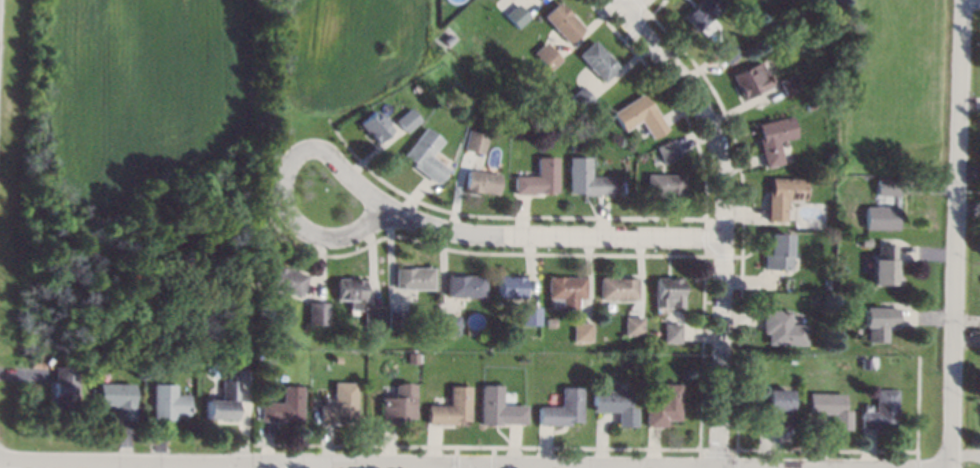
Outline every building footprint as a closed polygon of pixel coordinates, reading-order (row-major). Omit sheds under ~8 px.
[(681,15),(698,0),(718,0),(723,6),(696,31),(681,15)] [(582,28),(566,42),(542,15),(558,1),(582,28)] [(529,16),(517,28),(504,14),(516,2),(529,16)] [(455,39),(448,46),(442,39),(448,32),(455,39)] [(618,67),(602,82),(577,54),(592,39),(618,67)] [(560,58),(548,70),(532,52),(544,41),(560,58)] [(772,85),(744,99),(732,75),(760,61),(772,85)] [(800,89),(785,96),(778,80),(793,73),(800,89)] [(593,99),(582,110),(569,96),(581,85),(593,99)] [(648,104),(650,103),(666,128),(651,138),(639,120),(623,130),(612,112),(641,93),(648,104)] [(816,107),(808,110),(806,103),(814,100),(816,107)] [(419,118),(405,131),(394,120),(407,107),(419,118)] [(391,128),(376,143),(358,124),(373,109),(391,128)] [(796,136),(778,140),(783,162),(765,166),(758,138),(760,137),(757,124),(791,115),(796,136)] [(441,140),(429,155),(445,168),(434,183),(411,165),(413,162),(402,153),(424,126),(441,140)] [(486,134),(481,154),(462,149),(467,129),(486,134)] [(680,155),(663,163),(655,146),(672,138),(680,155)] [(578,151),(570,151),(570,143),(578,143),(578,151)] [(556,157),(555,192),(543,191),(543,193),(531,193),(531,194),(513,194),(513,175),(536,175),(536,156),(556,157)] [(589,176),(611,176),(611,194),(581,194),(581,191),(568,191),(568,156),(589,156),(589,176)] [(498,173),(496,193),(463,190),(466,169),(498,173)] [(684,174),(683,196),(646,195),(646,173),(684,174)] [(806,178),(805,200),(787,199),(786,220),(766,219),(767,190),(770,191),(771,177),(806,178)] [(896,195),(876,195),(876,179),(896,179),(896,195)] [(897,229),(865,228),(865,206),(898,206),(897,229)] [(790,234),(789,251),(791,251),(790,270),(764,268),(766,233),(790,234)] [(870,245),(861,246),(860,238),(870,237),(870,245)] [(897,245),(897,267),(898,267),(898,284),(871,283),(872,259),(873,259),(873,252),(878,252),(878,244),(897,245)] [(307,275),(300,295),(264,284),(271,264),(307,275)] [(431,288),(393,288),(394,268),(406,268),(406,267),(431,267),(431,288)] [(484,274),(483,297),(445,296),(446,273),(484,274)] [(523,276),(522,296),(495,295),(496,275),(523,276)] [(584,298),(577,298),(576,309),(560,308),(560,298),(546,297),(547,276),(584,276),(584,298)] [(636,299),(599,298),(599,276),(637,277),(636,299)] [(681,299),(655,299),(655,277),(681,277),(681,299)] [(363,279),(362,299),(361,299),(360,309),(348,308),(348,300),(335,299),(336,278),(363,279)] [(818,303),(809,304),(809,294),(818,294),(818,303)] [(841,306),(833,306),(834,298),(841,298),(841,306)] [(258,302),(256,308),(250,307),(251,300),(258,302)] [(326,324),(308,323),(308,301),(327,302),(326,324)] [(381,327),(377,327),(377,333),(367,333),(367,326),(362,326),(363,304),(382,305),(381,327)] [(538,306),(537,325),(519,324),(520,306),(538,306)] [(897,325),(887,325),(887,342),(867,341),(867,326),(864,326),(864,307),(898,307),(897,325)] [(791,324),(806,324),(806,344),(767,343),(767,332),(762,332),(763,309),(791,310),(791,324)] [(404,326),(387,326),(387,311),(404,311),(404,326)] [(642,334),(624,334),(624,316),(626,316),(643,316),(642,334)] [(555,326),(546,326),(546,317),(555,317),(555,326)] [(590,341),(572,341),(572,322),(591,322),(590,341)] [(682,323),(681,342),(663,341),(664,322),(682,323)] [(418,363),(407,363),(407,352),(418,352),(418,363)] [(870,368),(861,369),(860,358),(869,357),(870,368)] [(78,368),(75,415),(52,414),(54,367),(78,368)] [(240,379),(239,400),(234,400),(233,419),(205,418),(206,399),(222,399),(223,378),(240,379)] [(411,383),(415,383),(416,417),(402,417),(402,422),(382,423),(382,397),(395,396),(395,384),(399,384),(399,382),(411,381),(411,383)] [(134,384),(132,420),(114,419),(115,405),(97,404),(98,382),(134,384)] [(356,419),(342,419),(342,423),(321,423),(321,404),(333,404),(334,382),(357,382),(356,419)] [(175,384),(175,394),(188,395),(187,414),(175,414),(175,421),(152,420),(153,383),(175,384)] [(501,404),(525,404),(524,423),(500,423),(500,424),(480,424),(480,384),(501,384),(501,404)] [(679,419),(666,419),(666,426),(645,426),(645,399),(660,399),(660,384),(680,384),(679,419)] [(302,421),(261,419),(261,401),(283,402),(283,385),(303,385),(302,421)] [(469,420),(456,420),(456,424),(427,424),(427,405),(449,405),(449,385),(469,386),(469,420)] [(580,421),(567,421),(567,425),(537,425),(537,406),(560,406),(560,387),(580,387),(580,421)] [(789,426),(761,425),(761,409),(765,410),(766,388),(790,389),(789,426)] [(896,425),(878,425),(878,429),(861,429),(861,411),(875,411),(875,389),(897,389),(896,425)] [(628,407),(635,407),(634,426),(616,426),(617,411),(591,410),(592,390),(628,391),(628,407)] [(844,409),(851,410),(850,429),(832,428),(832,414),(807,413),(808,392),(844,393),(844,409)]
